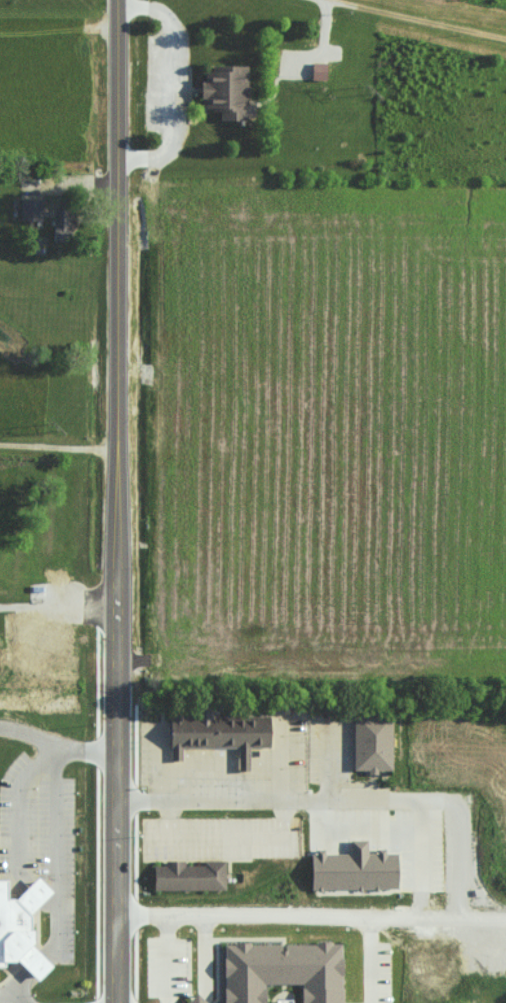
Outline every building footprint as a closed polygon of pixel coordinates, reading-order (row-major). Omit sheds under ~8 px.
[(311,79),(325,80),(325,63),(311,62),(311,79)] [(246,66),(203,67),(204,80),(199,80),(199,99),(203,99),(204,110),(219,110),(219,120),(253,120),(253,101),(246,101),(246,66)] [(19,220),(41,221),(42,200),(19,199),(19,220)] [(52,242),(69,243),(69,212),(53,212),(52,242)] [(15,624),(29,624),(29,610),(15,610),(15,624)] [(27,649),(45,649),(45,627),(28,627),(27,649)] [(172,708),(172,718),(171,719),(171,749),(173,749),(173,761),(183,761),(183,748),(240,748),(240,772),(250,772),(250,748),(271,748),(271,717),(215,718),(215,706),(196,707),(196,718),(185,718),(185,708),(172,708)] [(355,716),(355,771),(370,771),(370,775),(379,775),(379,771),(393,771),(393,716),(355,716)] [(313,856),(313,890),(319,890),(319,892),(323,892),(323,890),(359,889),(359,892),(363,892),(363,890),(376,889),(376,891),(379,891),(379,889),(399,889),(399,854),(387,854),(387,850),(378,850),(378,854),(369,854),(369,841),(351,841),(351,855),(326,855),(326,851),(317,851),(317,856),(313,856)] [(155,867),(155,891),(226,891),(226,862),(205,862),(205,866),(186,866),(185,862),(167,862),(167,867),(155,867)] [(22,956),(0,956),(0,873),(10,873),(11,892),(19,892),(40,869),(57,885),(35,908),(35,938),(56,960),(41,975),(22,956)] [(344,989),(344,1002),(303,1002),(303,990),(304,990),(304,984),(265,984),(265,989),(266,989),(266,1002),(227,1002),(226,946),(236,946),(236,943),(251,944),(251,946),(282,946),(282,952),(286,952),(286,945),(317,945),(317,943),(332,943),(332,945),(342,945),(343,958),(344,958),(344,977),(343,977),(343,989),(344,989)] [(198,994),(207,1002),(189,1002),(198,994)]
